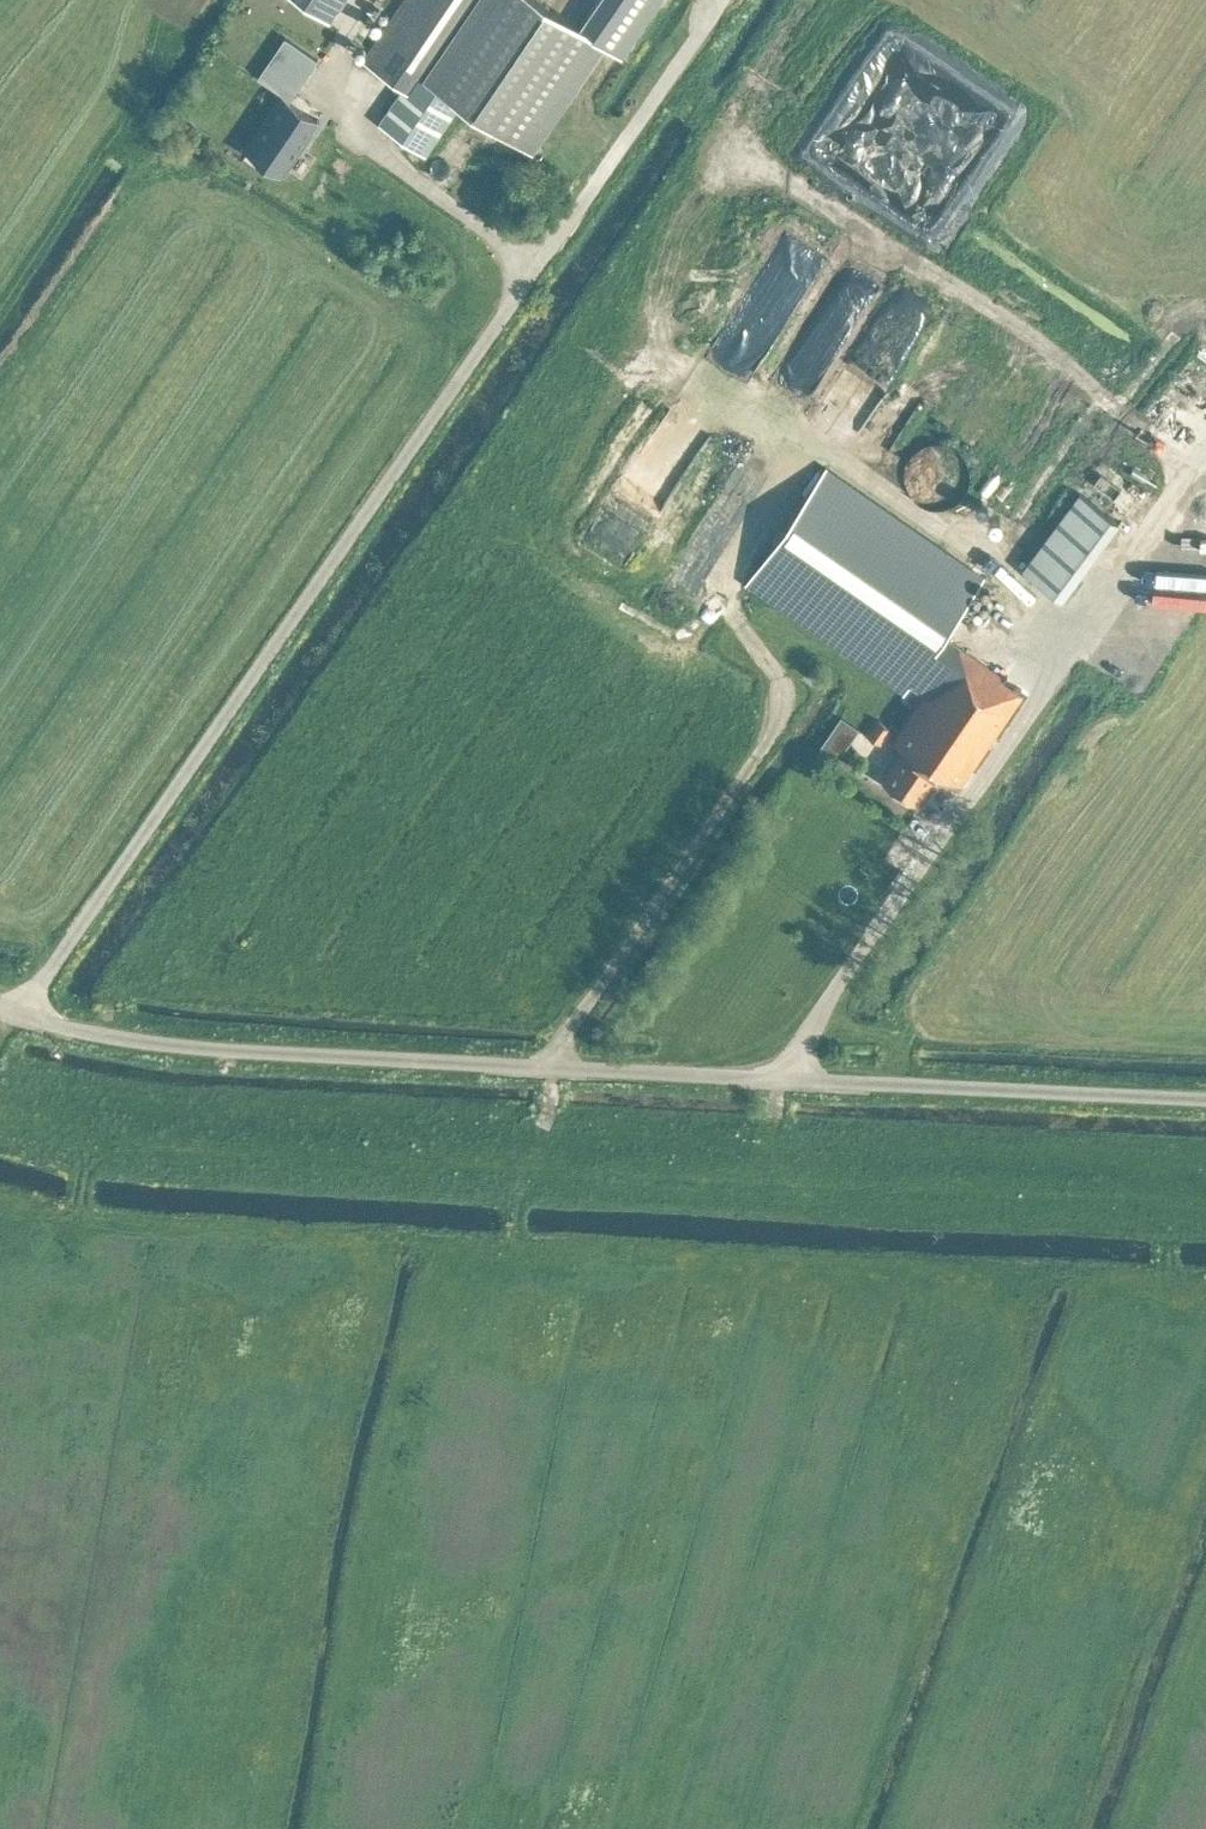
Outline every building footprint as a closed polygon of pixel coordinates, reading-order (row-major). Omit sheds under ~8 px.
[(330,18),(342,0),(304,0),(330,18)] [(363,58),(405,88),(381,122),(429,154),(464,103),(533,149),(606,45),(541,0),(403,0),(363,58)] [(289,99),(317,57),(284,35),(257,75),(280,91),(242,145),(245,146),(247,142),(284,168),(319,117),(317,116),(316,118),(289,99)] [(924,438),(910,439),(899,446),(891,456),(888,470),(890,483),(898,494),(910,501),(923,502),(936,498),(946,489),(952,477),(952,464),(947,451),(937,442),(924,438)] [(1023,692),(1001,677),(1002,674),(944,634),(984,575),(826,466),(746,580),(904,690),(910,682),(925,692),(893,739),(904,747),(883,776),(917,799),(938,770),(959,784),(1023,692)] [(1062,596),(1120,520),(1080,490),(1022,566),(1062,596)] [(837,757),(859,726),(840,713),(819,745),(837,757)] [(881,740),(891,726),(878,717),(868,731),(881,740)]
